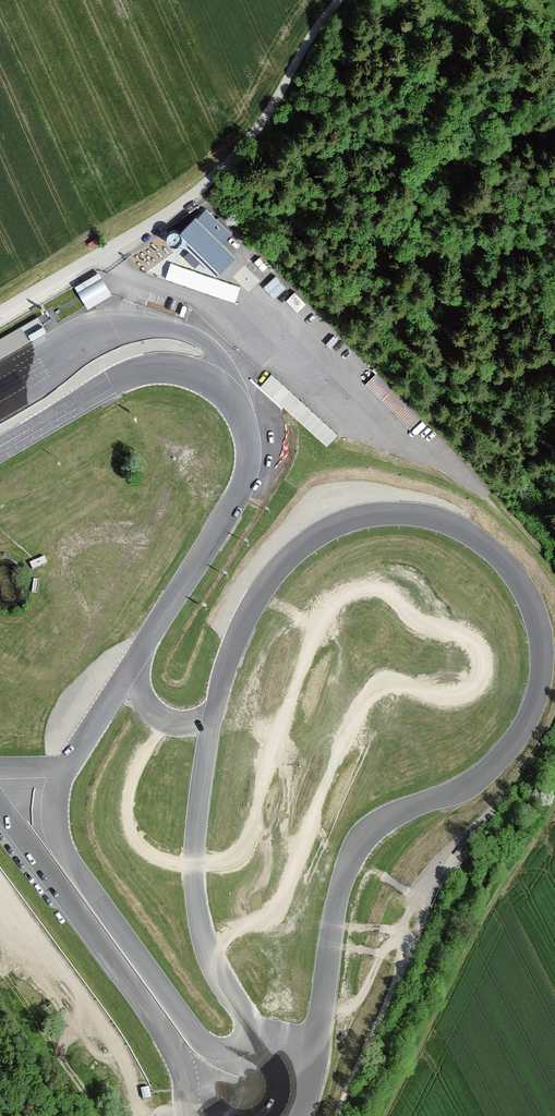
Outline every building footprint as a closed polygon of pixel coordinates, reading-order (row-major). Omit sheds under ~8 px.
[(199,218),(182,233),(181,233),(177,232),(173,233),(170,236),(168,241),(169,245),(172,248),(177,250),(182,249),(185,246),(187,248),(218,278),(222,275),(223,275),(240,259),(225,244),(234,235),(209,210),(200,219),(199,218)] [(263,259),(258,264),(266,272),(271,268),(263,259)] [(110,294),(97,271),(75,284),(88,306),(110,294)] [(286,295),(277,305),(291,318),(300,309),(286,295)] [(0,333),(0,354),(23,340),(14,325),(0,333)] [(380,376),(368,387),(411,431),(422,420),(380,376)] [(46,558),(31,564),(34,571),(49,566),(46,558)]
